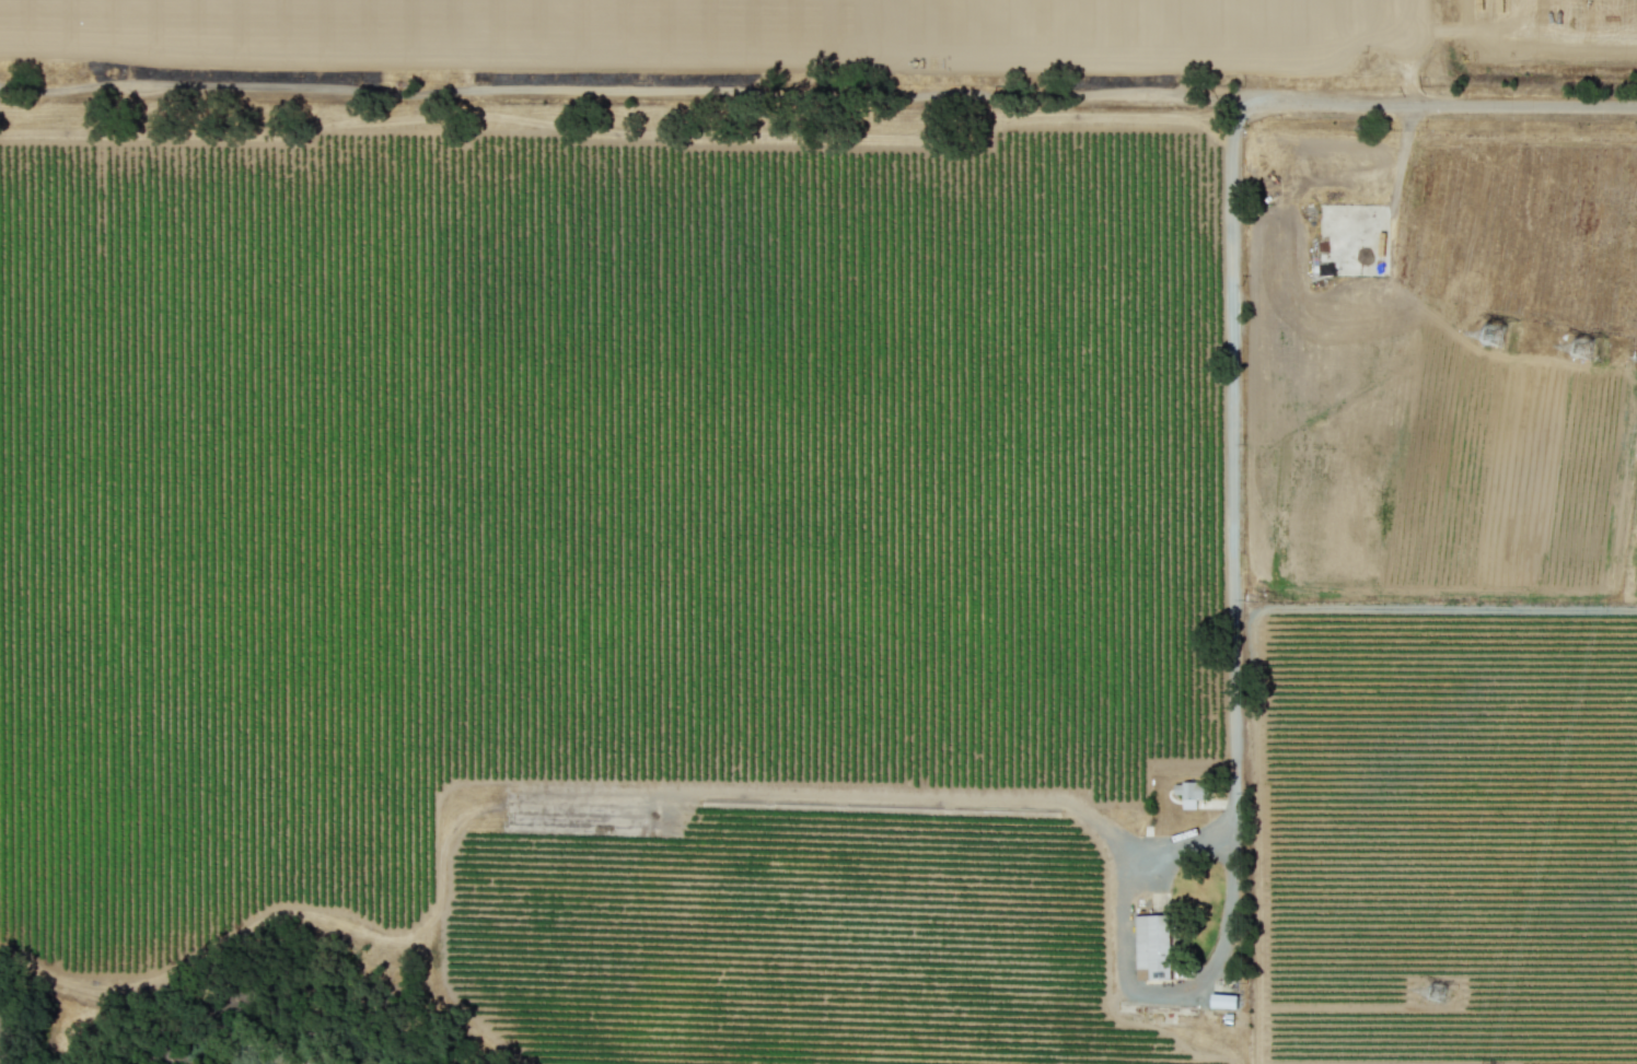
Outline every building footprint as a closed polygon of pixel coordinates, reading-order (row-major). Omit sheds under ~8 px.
[(1173,793),(1181,793),(1181,808),(1195,808),(1195,798),(1207,798),(1208,781),(1173,781),(1173,793)] [(1169,914),(1134,914),(1136,979),(1171,978),(1169,914)] [(1211,1007),(1236,1007),(1237,994),(1211,993),(1211,1007)]
